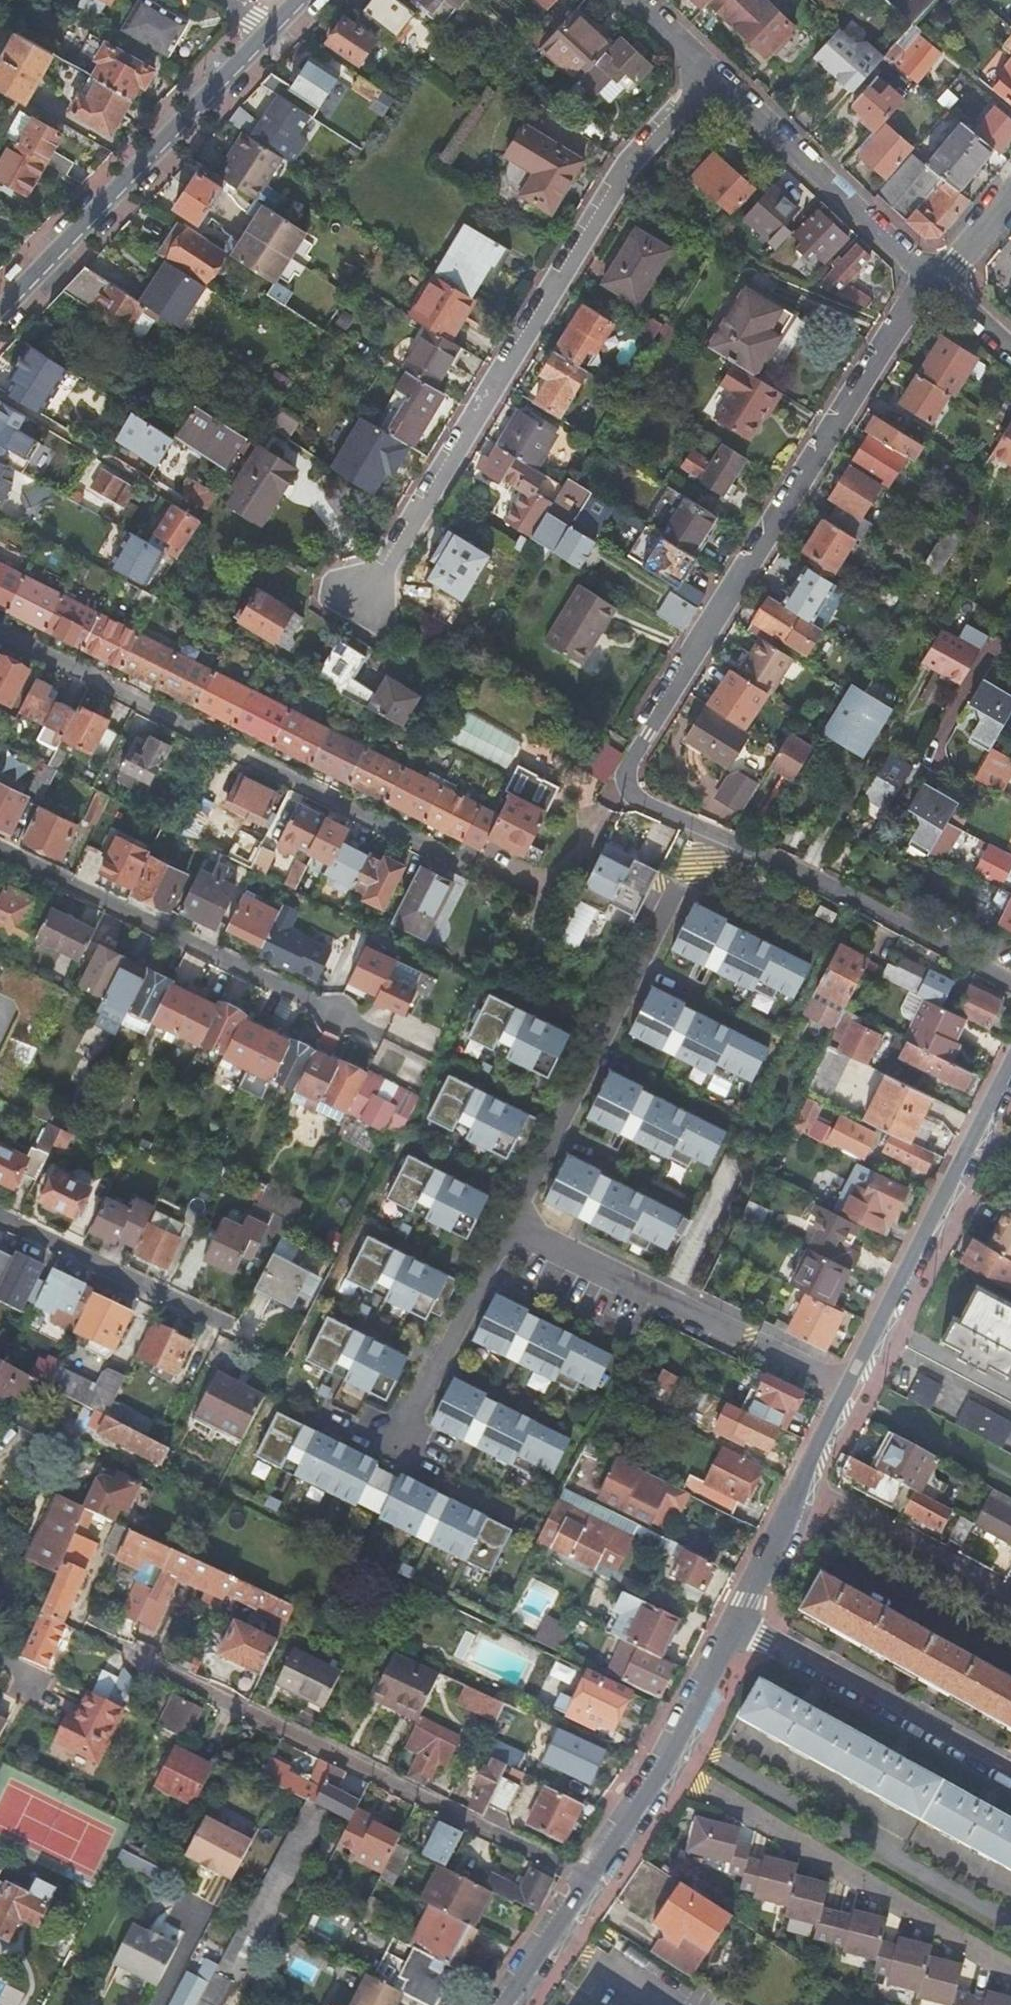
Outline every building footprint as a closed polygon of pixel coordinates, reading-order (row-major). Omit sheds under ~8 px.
[(78,6),(96,17),(102,9),(98,6),(101,0),(81,0),(78,6)] [(106,1),(104,0),(101,0),(98,6),(102,9),(106,1)] [(147,0),(138,0),(120,31),(169,59),(189,24),(147,0)] [(377,38),(384,28),(397,37),(415,13),(398,0),(371,0),(354,23),(377,38)] [(433,10),(439,4),(448,11),(452,15),(464,0),(421,0),(433,10)] [(551,13),(563,0),(535,0),(551,13)] [(708,1),(735,27),(750,41),(765,55),(771,50),(774,53),(793,33),(790,30),(793,26),(766,0),(708,0),(708,1)] [(886,0),(911,26),(913,24),(934,0),(886,0)] [(427,16),(437,24),(448,11),(439,4),(433,10),(427,16)] [(576,11),(563,24),(541,47),(578,82),(607,51),(612,46),(594,29),(576,11)] [(556,18),(529,45),(537,52),(541,47),(563,24),(556,18)] [(377,40),(344,19),(327,45),(366,70),(370,64),(364,59),(377,40)] [(853,43),(837,29),(813,57),(835,78),(836,81),(842,87),(849,92),(853,93),(869,75),(883,58),(865,42),(853,43)] [(17,33),(0,63),(0,88),(5,91),(25,102),(53,54),(17,33)] [(917,36),(892,64),(915,83),(927,69),(939,54),(917,36)] [(578,82),(571,89),(581,99),(589,91),(608,71),(629,90),(651,66),(647,62),(643,58),(647,53),(644,50),(645,49),(641,45),(640,46),(637,43),(632,48),(622,38),(608,53),(607,51),(578,82)] [(1003,48),(1010,55),(1010,38),(1003,48)] [(529,45),(527,43),(519,52),(529,60),(537,52),(529,45)] [(99,80),(132,98),(140,84),(145,87),(154,70),(106,44),(97,60),(102,63),(94,77),(99,80)] [(309,116),(313,118),(340,78),(310,58),(291,87),(272,74),(261,85),(279,96),(309,116)] [(341,65),(336,62),(333,67),(337,70),(341,65)] [(1003,71),(1007,74),(995,89),(1010,103),(1010,62),(1003,71)] [(90,75),(79,94),(89,100),(99,80),(94,77),(90,75)] [(352,90),(374,104),(382,91),(359,77),(352,90)] [(882,122),(902,100),(876,78),(853,105),(864,115),(860,119),(867,125),(875,131),(882,122)] [(112,134),(132,98),(99,80),(89,100),(79,94),(70,111),(112,134)] [(374,104),(386,112),(394,99),(382,91),(374,104)] [(948,91),(938,103),(946,110),(956,98),(948,91)] [(282,158),(288,162),(306,137),(298,132),(309,116),(279,96),(260,124),(237,111),(226,122),(243,133),(280,157),(282,158)] [(974,133),(993,149),(998,153),(1008,141),(1010,138),(1010,122),(994,108),(974,133)] [(17,146),(33,119),(20,112),(5,139),(17,146)] [(46,164),(67,175),(74,164),(53,152),(62,136),(48,128),(44,125),(33,119),(17,146),(17,147),(46,164)] [(887,126),(882,122),(875,131),(856,152),(860,155),(887,126)] [(931,160),(917,148),(912,154),(941,178),(957,192),(975,170),(993,149),(974,133),(963,124),(931,160)] [(583,161),(525,126),(506,156),(534,174),(522,195),(551,214),(583,161)] [(887,126),(860,155),(874,167),(887,179),(913,149),(887,126)] [(241,192),(254,200),(282,158),(280,157),(243,133),(233,149),(236,151),(230,160),(219,178),(226,182),(241,192)] [(46,164),(17,147),(11,144),(0,164),(0,181),(27,196),(46,164)] [(236,151),(233,149),(227,158),(230,160),(236,151)] [(732,214),(755,188),(735,170),(714,153),(692,178),(732,214)] [(941,178),(912,154),(877,194),(924,239),(938,238),(967,203),(940,180),(941,178)] [(174,209),(198,225),(226,182),(219,178),(203,167),(174,209)] [(745,219),(770,241),(799,209),(787,198),(774,188),(745,219)] [(314,233),(269,205),(238,255),(281,283),(314,233)] [(825,262),(846,238),(832,225),(817,211),(796,235),(803,242),(797,248),(811,260),(816,255),(825,262)] [(224,254),(179,225),(160,255),(205,284),(224,254)] [(501,269),(512,252),(466,225),(436,276),(469,296),(489,262),(501,269)] [(672,249),(638,228),(604,284),(637,304),(672,249)] [(820,288),(864,307),(868,300),(847,287),(843,284),(853,272),(867,257),(862,252),(856,247),(842,263),(839,260),(834,266),(837,269),(820,288)] [(764,263),(772,267),(783,255),(777,249),(764,263)] [(215,293),(167,262),(140,303),(158,315),(165,318),(189,334),(215,293)] [(154,321),(158,315),(140,303),(85,268),(62,292),(127,334),(140,313),(154,321)] [(843,284),(847,287),(857,276),(853,272),(843,284)] [(475,300),(469,296),(436,276),(411,317),(428,328),(449,340),(464,316),(465,316),(475,300)] [(746,284),(707,346),(733,361),(737,364),(754,375),(793,314),(746,284)] [(584,304),(556,351),(579,365),(588,349),(596,355),(615,323),(584,304)] [(141,343),(154,321),(140,313),(127,334),(141,343)] [(642,339),(651,344),(663,325),(655,321),(648,322),(641,333),(642,339)] [(460,347),(449,340),(428,328),(403,369),(407,372),(435,389),(460,347)] [(19,340),(0,374),(0,385),(33,406),(42,388),(47,390),(60,365),(19,340)] [(976,357),(940,340),(919,374),(949,393),(953,395),(967,372),(976,358),(976,357)] [(536,402),(559,416),(587,370),(579,365),(556,351),(534,387),(542,392),(536,402)] [(987,365),(976,358),(967,372),(978,379),(987,365)] [(749,439),(779,390),(770,384),(754,375),(737,364),(733,361),(720,383),(732,390),(714,417),(749,439)] [(444,394),(435,389),(407,372),(396,391),(400,393),(408,398),(388,432),(412,448),(444,394)] [(949,393),(919,374),(900,403),(930,423),(949,393)] [(408,398),(400,393),(379,427),(388,432),(408,398)] [(0,403),(0,439),(10,445),(26,418),(0,403)] [(248,438),(245,436),(235,430),(196,406),(179,434),(230,466),(241,449),(248,438)] [(298,423),(275,407),(264,423),(275,431),(276,432),(288,439),(298,423)] [(175,439),(132,412),(121,430),(117,437),(159,465),(175,439)] [(532,466),(536,468),(557,435),(519,412),(499,445),(532,466)] [(912,460),(922,444),(875,415),(865,432),(869,434),(851,465),(881,483),(886,487),(905,456),(912,460)] [(379,427),(367,419),(336,467),(381,496),(412,448),(388,432),(379,427)] [(1006,428),(990,453),(1010,466),(1010,419),(1006,428)] [(275,431),(264,423),(253,441),(251,443),(227,481),(239,489),(230,504),(261,524),(296,471),(263,449),(275,431)] [(730,483),(746,458),(724,444),(713,462),(692,450),(682,467),(702,479),(701,481),(722,495),(724,492),(729,496),(736,487),(730,483)] [(548,512),(564,485),(536,468),(532,466),(499,445),(491,459),(483,471),(500,483),(503,478),(524,491),(505,521),(532,537),(548,512)] [(478,469),(483,471),(491,459),(486,456),(478,469)] [(8,466),(0,462),(0,499),(3,500),(11,486),(0,480),(8,466)] [(828,521),(855,538),(861,541),(871,524),(859,517),(881,483),(851,465),(829,499),(838,505),(828,521)] [(136,492),(102,471),(92,489),(126,509),(136,492)] [(664,484),(686,497),(689,499),(696,487),(671,472),(664,484)] [(184,496),(207,511),(217,496),(187,477),(184,482),(184,496)] [(564,485),(548,512),(591,539),(609,511),(639,530),(625,552),(674,583),(670,590),(698,607),(706,594),(683,579),(697,556),(692,554),(662,535),(583,487),(569,478),(564,485)] [(49,499),(53,491),(44,486),(20,497),(27,511),(25,517),(34,521),(40,512),(41,509),(39,505),(49,499)] [(91,497),(76,488),(69,500),(73,502),(85,508),(91,497)] [(69,500),(62,496),(53,491),(49,499),(39,505),(41,509),(40,512),(63,524),(73,502),(69,500)] [(662,535),(692,554),(716,516),(689,499),(686,497),(662,535)] [(164,552),(176,558),(189,539),(200,521),(174,505),(149,543),(164,552)] [(532,537),(554,551),(575,564),(591,539),(548,512),(532,537)] [(697,556),(698,557),(723,519),(716,516),(692,554),(697,556)] [(817,566),(814,571),(825,577),(828,572),(833,575),(855,538),(828,521),(824,518),(804,550),(816,558),(813,563),(817,566)] [(947,525),(921,567),(929,572),(932,567),(938,571),(961,533),(947,525)] [(449,528),(436,550),(442,554),(435,564),(426,579),(463,601),(491,555),(449,528)] [(145,586),(164,552),(149,543),(129,533),(110,567),(145,586)] [(442,554),(436,550),(429,560),(435,564),(442,554)] [(24,578),(0,566),(0,609),(7,612),(24,578)] [(814,571),(805,566),(782,604),(802,616),(810,621),(834,583),(825,577),(814,571)] [(932,567),(929,572),(935,576),(938,571),(932,567)] [(44,631),(62,597),(24,578),(7,612),(44,631)] [(138,602),(143,592),(119,579),(113,589),(138,602)] [(845,590),(834,583),(810,621),(821,628),(845,590)] [(617,607),(580,585),(545,642),(583,664),(617,607)] [(653,612),(657,615),(682,629),(683,631),(698,607),(670,590),(668,588),(653,612)] [(294,612),(259,591),(240,621),(274,643),(294,612)] [(152,608),(156,598),(151,596),(143,592),(138,602),(152,608)] [(782,604),(770,596),(755,621),(754,620),(747,630),(760,638),(763,640),(769,630),(787,640),(802,616),(782,604)] [(100,616),(62,597),(44,631),(83,651),(100,616)] [(869,604),(865,612),(881,621),(886,615),(869,604)] [(890,617),(886,615),(881,621),(886,625),(890,617)] [(138,635),(100,616),(83,651),(121,669),(138,635)] [(921,662),(923,662),(942,630),(940,629),(921,662)] [(942,630),(923,662),(960,684),(978,651),(942,630)] [(159,689),(176,654),(138,635),(121,669),(159,689)] [(792,658),(763,640),(760,638),(750,655),(754,657),(742,677),(765,691),(770,694),(792,658)] [(383,716),(401,725),(419,697),(388,677),(378,694),(353,678),(366,658),(339,640),(313,680),(345,696),(383,716)] [(179,655),(176,654),(159,689),(196,707),(213,673),(193,662),(196,655),(194,649),(189,647),(183,648),(179,655)] [(754,657),(750,655),(738,674),(742,677),(754,657)] [(0,658),(0,700),(12,706),(29,672),(0,658)] [(738,674),(732,670),(708,706),(743,727),(765,691),(742,677),(738,674)] [(235,727),(252,692),(213,673),(196,707),(235,727)] [(53,689),(36,680),(19,713),(43,725),(36,740),(55,750),(56,749),(61,739),(74,713),(52,701),(55,697),(50,694),(53,689)] [(1010,711),(1010,697),(981,681),(968,703),(977,708),(978,722),(971,733),(991,745),(997,735),(1010,711)] [(846,691),(823,728),(824,729),(825,726),(828,727),(826,730),(837,736),(839,734),(867,751),(892,709),(850,684),(846,691)] [(273,746),(290,711),(252,692),(235,727),(273,746)] [(107,722),(78,707),(74,713),(61,739),(76,746),(91,754),(106,763),(119,738),(103,729),(107,722)] [(784,723),(793,728),(798,720),(802,713),(793,708),(784,723)] [(705,709),(685,741),(722,765),(743,732),(724,720),(705,709)] [(311,765),(328,730),(290,711),(273,746),(311,765)] [(16,720),(6,715),(1,724),(11,729),(16,720)] [(4,744),(11,729),(1,724),(0,727),(0,752),(4,744)] [(348,784),(366,749),(328,730),(311,765),(348,784)] [(770,765),(792,779),(811,747),(790,733),(780,749),(770,765)] [(133,745),(119,738),(106,763),(92,790),(99,794),(107,798),(117,779),(146,795),(169,746),(150,737),(146,745),(135,740),(133,745)] [(88,759),(91,754),(76,746),(73,751),(88,759)] [(990,747),(971,779),(998,792),(1010,771),(1010,759),(990,747)] [(887,810),(913,766),(900,758),(903,753),(895,748),(865,797),(866,797),(867,797),(887,809),(887,810)] [(47,766),(55,770),(64,753),(56,749),(55,750),(47,766)] [(386,802),(403,768),(366,749),(348,784),(386,802)] [(56,771),(55,770),(47,766),(42,764),(26,796),(0,783),(0,828),(10,833),(25,802),(38,809),(39,806),(56,771)] [(523,776),(543,779),(543,778),(517,764),(504,791),(506,792),(503,798),(505,799),(512,784),(523,776)] [(913,766),(887,810),(888,810),(914,766),(913,766)] [(386,802),(424,821),(441,787),(403,768),(386,802)] [(716,798),(741,813),(748,802),(757,786),(738,774),(729,778),(716,798)] [(559,787),(543,779),(523,776),(512,784),(505,799),(506,800),(487,837),(522,854),(544,811),(547,812),(559,787)] [(261,850),(271,830),(267,828),(282,798),(241,777),(225,807),(259,823),(252,837),(241,831),(228,858),(245,866),(251,869),(261,850)] [(946,823),(956,807),(921,786),(907,808),(915,813),(920,824),(911,837),(931,849),(946,823)] [(463,840),(469,827),(480,807),(441,787),(424,821),(463,841),(463,840)] [(86,821),(97,826),(103,814),(110,799),(107,798),(99,794),(86,821)] [(214,804),(200,797),(181,835),(195,842),(214,804)] [(153,848),(164,827),(137,812),(136,813),(110,799),(103,814),(130,828),(133,822),(151,831),(145,844),(153,848)] [(322,874),(325,875),(342,841),(348,829),(325,819),(297,805),(278,843),(283,845),(286,841),(309,852),(308,854),(328,864),(322,874)] [(82,828),(39,806),(38,809),(23,840),(66,861),(82,828)] [(960,830),(946,823),(931,849),(929,852),(942,859),(960,830)] [(481,849),(487,836),(469,827),(463,840),(481,849)] [(147,854),(118,839),(101,873),(131,888),(147,854)] [(325,875),(352,889),(353,888),(370,855),(342,841),(325,875)] [(627,858),(629,853),(607,842),(564,928),(556,942),(575,951),(596,909),(605,913),(612,897),(627,867),(631,860),(627,858)] [(987,843),(972,871),(997,883),(1002,874),(1010,879),(1010,855),(987,843)] [(218,863),(222,855),(214,851),(210,849),(180,911),(215,928),(235,888),(223,882),(229,869),(218,863)] [(255,871),(264,875),(273,856),(261,850),(251,869),(255,871)] [(384,862),(370,855),(353,888),(367,895),(365,900),(383,909),(404,867),(386,857),(384,862)] [(637,917),(661,869),(634,855),(632,861),(631,860),(627,867),(612,897),(614,898),(611,905),(637,917)] [(149,858),(131,893),(169,911),(186,876),(149,858)] [(13,869),(0,863),(0,896),(5,887),(13,869)] [(285,885),(291,888),(295,891),(306,868),(296,863),(285,885)] [(452,884),(419,867),(390,924),(423,940),(452,884)] [(27,946),(37,927),(26,921),(36,903),(5,887),(0,896),(0,933),(27,946)] [(226,928),(263,946),(273,924),(279,913),(243,896),(226,928)] [(998,922),(1010,928),(1010,897),(998,922)] [(695,902),(672,948),(704,964),(725,921),(727,918),(695,902)] [(258,955),(294,972),(296,969),(309,941),(287,931),(296,912),(283,905),(279,913),(273,924),(263,946),(258,955)] [(79,961),(94,931),(49,910),(35,939),(79,961)] [(717,971),(739,928),(725,921),(704,964),(717,971)] [(385,934),(373,928),(368,942),(380,948),(386,935),(385,934)] [(739,928),(717,971),(773,999),(778,990),(794,998),(811,964),(739,928)] [(309,941),(296,969),(318,980),(332,950),(310,940),(309,941)] [(368,942),(366,947),(360,959),(349,981),(349,982),(378,996),(375,1000),(376,1001),(376,1002),(376,1003),(376,1004),(377,1004),(377,1005),(378,1005),(378,1006),(379,1006),(380,1006),(380,1007),(381,1007),(382,1007),(382,1008),(383,1008),(383,1007),(384,1007),(385,1007),(385,1006),(386,1006),(405,1015),(416,992),(386,978),(395,961),(378,952),(380,948),(368,942)] [(879,964),(838,944),(816,989),(804,1011),(806,1013),(807,1011),(832,1026),(831,1027),(835,1028),(844,1009),(849,1001),(854,990),(865,969),(875,973),(879,964)] [(123,962),(125,959),(99,947),(81,985),(106,998),(123,962)] [(199,960),(185,953),(175,973),(186,979),(191,976),(199,960)] [(888,963),(885,968),(881,977),(909,990),(916,994),(924,998),(943,1007),(955,983),(929,970),(928,971),(900,958),(896,967),(888,963)] [(64,992),(20,970),(0,961),(0,993),(17,1001),(23,1018),(0,1065),(0,1101),(9,1105),(11,1106),(19,1090),(18,1089),(64,992)] [(99,1011),(123,1023),(147,974),(123,962),(106,998),(101,1009),(99,1011)] [(171,983),(148,971),(147,974),(123,1023),(122,1024),(145,1035),(151,1024),(170,985),(171,983)] [(175,1035),(194,996),(170,985),(151,1024),(175,1035)] [(1002,1001),(970,985),(957,1011),(988,1027),(997,1010),(1002,1012),(1005,1006),(1001,1004),(1002,1001)] [(654,986),(631,1032),(663,1048),(684,1005),(686,1002),(654,986)] [(913,1021),(924,998),(916,994),(909,990),(900,1007),(900,1013),(904,1016),(913,1021)] [(66,992),(64,992),(18,1089),(19,1090),(66,992)] [(515,1006),(489,993),(468,1037),(494,1050),(515,1006)] [(294,1007),(267,994),(258,1015),(283,1028),(294,1007)] [(199,1047),(201,1043),(218,1008),(194,996),(175,1035),(199,1047)] [(966,1018),(943,1007),(924,998),(913,1021),(904,1039),(949,1061),(958,1043),(955,1041),(966,1018)] [(225,1054),(241,1020),(243,1016),(220,1004),(218,1008),(201,1043),(225,1054)] [(676,1055),(698,1012),(684,1005),(663,1048),(676,1055)] [(529,1013),(515,1006),(494,1050),(507,1056),(529,1013)] [(835,1028),(828,1041),(826,1045),(836,1050),(851,1021),(855,1014),(851,1012),(844,1009),(835,1028)] [(698,1012),(676,1055),(732,1083),(737,1073),(753,1082),(770,1048),(698,1012)] [(570,1034),(529,1013),(507,1056),(549,1077),(570,1034)] [(246,1070),(266,1031),(241,1020),(225,1054),(222,1058),(234,1064),(246,1070)] [(880,1035),(851,1021),(836,1050),(850,1057),(866,1065),(880,1035)] [(290,1043),(266,1031),(246,1070),(238,1087),(262,1099),(272,1079),(290,1043)] [(324,1034),(315,1052),(295,1091),(309,1098),(303,1111),(313,1115),(314,1113),(314,1112),(338,1064),(329,1059),(331,1054),(339,1039),(335,1038),(331,1037),(328,1036),(324,1034)] [(949,1061),(904,1039),(894,1034),(886,1049),(963,1088),(972,1072),(949,1061)] [(291,1040),(290,1043),(272,1079),(295,1091),(315,1052),(291,1040)] [(836,1050),(826,1045),(804,1089),(828,1101),(850,1057),(836,1050)] [(339,1062),(341,1059),(331,1054),(329,1059),(338,1064),(339,1062)] [(234,1064),(222,1058),(218,1067),(229,1073),(234,1064)] [(393,1127),(404,1131),(419,1097),(403,1089),(402,1092),(401,1091),(400,1091),(400,1090),(400,1089),(399,1089),(399,1088),(398,1088),(398,1087),(397,1086),(397,1085),(396,1085),(395,1085),(395,1084),(394,1084),(393,1084),(392,1083),(391,1083),(390,1083),(389,1083),(388,1083),(387,1083),(386,1083),(385,1083),(385,1084),(382,1083),(384,1080),(372,1075),(372,1076),(366,1074),(339,1062),(338,1064),(314,1112),(314,1113),(335,1122),(342,1109),(346,1112),(368,1121),(391,1132),(393,1127)] [(483,1062),(479,1071),(488,1076),(493,1067),(483,1062)] [(610,1070),(588,1116),(620,1132),(641,1089),(643,1086),(610,1070)] [(474,1087),(448,1074),(426,1118),(452,1131),(474,1087)] [(910,1142),(933,1098),(887,1075),(865,1119),(892,1133),(910,1142)] [(487,1094),(474,1087),(452,1131),(466,1137),(487,1094)] [(633,1139),(655,1096),(641,1089),(620,1132),(633,1139)] [(309,1098),(295,1091),(291,1101),(289,1105),(303,1112),(303,1111),(309,1098)] [(539,1120),(487,1094),(466,1137),(507,1158),(511,1150),(521,1156),(539,1120)] [(655,1096),(633,1139),(689,1167),(694,1157),(710,1166),(727,1132),(655,1096)] [(792,1127),(807,1135),(822,1106),(807,1098),(792,1127)] [(0,1101),(0,1130),(1,1131),(14,1107),(11,1106),(9,1105),(0,1101)] [(875,1134),(839,1117),(827,1141),(863,1158),(875,1134)] [(71,1135),(61,1130),(58,1136),(51,1151),(61,1155),(68,1141),(71,1135)] [(813,1138),(823,1142),(826,1134),(817,1130),(813,1138)] [(934,1153),(910,1142),(892,1133),(882,1151),(924,1172),(934,1153)] [(443,1142),(438,1152),(447,1156),(452,1147),(443,1142)] [(568,1153),(545,1199),(577,1215),(599,1172),(600,1169),(568,1153)] [(436,1168),(410,1155),(388,1199),(414,1211),(436,1168)] [(882,1213),(892,1218),(906,1189),(857,1165),(834,1210),(874,1230),(882,1213)] [(449,1174),(436,1168),(414,1211),(427,1218),(449,1174)] [(70,1180),(80,1184),(90,1189),(93,1183),(90,1174),(81,1170),(73,1173),(70,1180)] [(70,1180),(56,1172),(42,1201),(77,1217),(90,1189),(80,1184),(70,1180)] [(590,1222),(612,1179),(599,1172),(577,1215),(590,1222)] [(491,1195),(449,1174),(427,1218),(469,1238),(491,1195)] [(612,1179),(590,1222),(646,1250),(651,1241),(667,1249),(676,1231),(682,1234),(690,1219),(684,1216),(684,1215),(612,1179)] [(205,1184),(198,1199),(207,1203),(214,1189),(205,1184)] [(261,1196),(248,1189),(243,1199),(251,1204),(288,1222),(294,1210),(262,1194),(261,1196)] [(794,1215),(800,1218),(809,1200),(802,1197),(794,1215)] [(130,1211),(105,1199),(90,1230),(108,1240),(111,1235),(119,1239),(135,1247),(153,1209),(135,1200),(130,1211)] [(767,1210),(748,1200),(741,1214),(761,1224),(767,1210)] [(847,1266),(854,1270),(862,1256),(847,1249),(836,1242),(838,1237),(850,1243),(859,1225),(809,1200),(800,1218),(811,1224),(801,1244),(810,1248),(847,1266)] [(240,1228),(221,1220),(202,1258),(231,1272),(240,1254),(250,1259),(262,1234),(278,1242),(281,1237),(288,1222),(251,1204),(244,1219),(240,1228)] [(157,1211),(151,1224),(178,1238),(185,1224),(157,1211)] [(988,1248),(1010,1260),(1010,1214),(1008,1212),(998,1230),(988,1248)] [(874,1230),(884,1235),(892,1218),(882,1213),(874,1230)] [(403,1223),(398,1233),(407,1237),(412,1228),(403,1223)] [(178,1238),(151,1224),(137,1254),(167,1268),(172,1256),(176,1250),(181,1239),(178,1238)] [(393,1248),(367,1235),(345,1279),(371,1291),(393,1248)] [(281,1237),(278,1242),(252,1291),(268,1300),(271,1294),(292,1305),(310,1271),(291,1261),(299,1246),(281,1237)] [(836,1242),(847,1249),(850,1243),(838,1237),(836,1242)] [(1010,1290),(1010,1260),(988,1248),(972,1239),(966,1251),(959,1262),(1010,1290)] [(406,1255),(393,1248),(371,1291),(385,1298),(406,1255)] [(829,1302),(847,1266),(810,1248),(792,1284),(829,1302)] [(52,1272),(17,1255),(13,1263),(15,1264),(0,1295),(0,1297),(29,1311),(37,1294),(41,1296),(52,1273),(52,1272)] [(458,1280),(406,1255),(385,1298),(426,1319),(430,1311),(440,1316),(458,1280)] [(93,1293),(86,1290),(52,1273),(41,1296),(36,1307),(54,1315),(51,1322),(74,1333),(92,1296),(93,1293)] [(961,1349),(957,1355),(986,1371),(990,1364),(1010,1374),(1010,1371),(1010,1304),(977,1286),(959,1319),(954,1317),(948,1327),(942,1338),(961,1349)] [(131,1315),(92,1296),(74,1333),(91,1341),(87,1351),(106,1360),(112,1356),(113,1352),(131,1315)] [(496,1296),(473,1342),(505,1358),(527,1315),(529,1312),(496,1296)] [(786,1331),(824,1350),(842,1314),(804,1296),(786,1331)] [(361,1304),(357,1313),(366,1317),(371,1308),(361,1304)] [(519,1365),(540,1322),(527,1315),(505,1358),(519,1365)] [(355,1329),(328,1316),(307,1359),(333,1372),(355,1329)] [(540,1322),(519,1365),(574,1393),(579,1383),(596,1391),(613,1358),(540,1322)] [(192,1344),(155,1326),(138,1359),(154,1367),(151,1373),(172,1384),(192,1344)] [(368,1335),(355,1329),(333,1372),(346,1379),(368,1335)] [(410,1356),(368,1335),(346,1379),(388,1399),(410,1356)] [(39,1363),(31,1378),(38,1382),(48,1388),(58,1368),(59,1365),(48,1361),(46,1366),(39,1363)] [(3,1401),(10,1398),(11,1396),(27,1403),(28,1401),(38,1382),(7,1366),(0,1362),(0,1400),(3,1401)] [(112,1402),(124,1377),(108,1369),(100,1375),(96,1386),(67,1373),(58,1368),(48,1388),(96,1412),(105,1417),(112,1402)] [(677,1378),(662,1371),(655,1385),(669,1393),(677,1378)] [(196,1416),(244,1440),(264,1400),(216,1376),(196,1416)] [(913,1388),(906,1401),(928,1412),(941,1388),(920,1376),(913,1388)] [(741,1408),(785,1431),(792,1417),(786,1414),(789,1409),(795,1412),(804,1396),(767,1377),(761,1388),(752,1385),(741,1408)] [(454,1380),(432,1427),(464,1443),(485,1400),(487,1397),(454,1380)] [(321,1384),(317,1393),(326,1398),(331,1389),(321,1384)] [(477,1449),(499,1406),(485,1400),(464,1443),(477,1449)] [(105,1417),(146,1438),(153,1424),(112,1402),(105,1417)] [(955,1427),(1000,1450),(1010,1431),(1010,1425),(968,1402),(955,1427)] [(499,1406),(477,1449),(533,1478),(538,1468),(554,1476),(571,1442),(499,1406)] [(100,1434),(161,1466),(169,1450),(165,1448),(146,1438),(105,1417),(96,1412),(89,1427),(101,1432),(100,1434)] [(779,1431),(744,1413),(733,1435),(768,1453),(779,1431)] [(277,1414),(256,1458),(282,1471),(303,1428),(277,1414)] [(295,1478),(317,1436),(303,1428),(282,1471),(295,1478)] [(317,1436),(295,1478),(357,1509),(359,1504),(377,1469),(378,1467),(317,1436)] [(874,1472),(913,1492),(918,1495),(936,1460),(892,1436),(883,1454),(874,1472)] [(698,1499),(731,1516),(739,1501),(743,1503),(760,1470),(722,1451),(706,1484),(690,1476),(682,1492),(698,1499)] [(867,1496),(901,1514),(913,1492),(874,1472),(850,1459),(846,1466),(841,1474),(870,1489),(867,1496)] [(674,1503),(680,1491),(619,1461),(599,1500),(651,1526),(665,1498),(674,1503)] [(399,1480),(377,1469),(359,1504),(381,1516),(399,1480)] [(98,1482),(85,1510),(86,1511),(93,1514),(112,1523),(119,1510),(126,1513),(139,1487),(109,1472),(106,1479),(98,1482)] [(381,1516),(380,1519),(415,1537),(437,1493),(402,1476),(399,1480),(381,1516)] [(580,1496),(564,1488),(537,1542),(553,1550),(580,1496)] [(429,1543),(451,1501),(437,1493),(415,1537),(429,1543)] [(85,1510),(55,1494),(24,1561),(58,1577),(63,1564),(76,1535),(80,1526),(86,1511),(85,1510)] [(951,1514),(918,1495),(907,1514),(940,1532),(951,1514)] [(611,1512),(580,1496),(553,1550),(594,1570),(598,1563),(615,1529),(605,1525),(611,1512)] [(270,1498),(265,1507),(275,1512),(279,1502),(270,1498)] [(988,1534),(997,1538),(1010,1546),(1010,1511),(990,1500),(976,1527),(988,1534)] [(451,1501),(429,1543),(490,1574),(512,1532),(451,1501)] [(93,1514),(86,1511),(80,1526),(76,1535),(83,1538),(93,1514)] [(638,1525),(621,1517),(611,1512),(605,1525),(615,1529),(598,1563),(615,1572),(618,1565),(631,1539),(638,1525)] [(975,1524),(962,1518),(950,1541),(962,1548),(975,1524)] [(130,1531),(129,1531),(116,1524),(103,1551),(117,1558),(121,1549),(130,1531)] [(686,1549),(685,1548),(638,1525),(631,1539),(639,1543),(679,1562),(671,1577),(703,1593),(711,1577),(708,1575),(712,1567),(684,1553),(686,1549)] [(714,1563),(716,1564),(724,1548),(692,1532),(685,1548),(686,1549),(714,1563)] [(125,1550),(121,1549),(117,1558),(116,1560),(121,1562),(137,1570),(142,1559),(163,1569),(172,1551),(133,1533),(125,1550)] [(345,1534),(340,1544),(349,1548),(354,1539),(345,1534)] [(997,1538),(988,1534),(986,1538),(994,1543),(997,1538)] [(83,1538),(76,1535),(63,1564),(58,1577),(42,1615),(62,1625),(84,1574),(83,1573),(97,1545),(83,1538)] [(712,1567),(714,1563),(686,1549),(684,1553),(712,1567)] [(20,1559),(1,1551),(0,1553),(0,1561),(15,1568),(20,1559)] [(218,1612),(226,1597),(227,1596),(234,1580),(189,1559),(172,1551),(163,1569),(152,1591),(135,1625),(151,1632),(178,1580),(209,1595),(204,1605),(218,1612)] [(142,1559),(137,1570),(138,1585),(138,1584),(152,1591),(163,1569),(142,1559)] [(405,1564),(401,1574),(410,1578),(415,1569),(405,1564)] [(822,1574),(801,1611),(1010,1730),(1010,1680),(822,1574)] [(386,1583),(372,1577),(360,1604),(374,1611),(386,1583)] [(219,1657),(261,1677),(277,1644),(287,1623),(294,1608),(234,1580),(227,1596),(257,1610),(255,1613),(272,1620),(270,1625),(274,1628),(268,1640),(235,1624),(219,1657)] [(121,1618),(135,1625),(152,1591),(138,1584),(138,1585),(121,1618)] [(659,1658),(678,1621),(624,1594),(617,1608),(624,1612),(612,1636),(622,1641),(629,1644),(640,1649),(659,1658)] [(617,1608),(605,1632),(612,1636),(624,1612),(617,1608)] [(295,1611),(290,1621),(300,1625),(305,1614),(295,1611)] [(62,1625),(42,1615),(39,1620),(21,1659),(46,1672),(67,1627),(62,1625)] [(570,1632),(546,1619),(534,1643),(558,1655),(570,1632)] [(349,1621),(345,1631),(357,1637),(364,1640),(368,1630),(349,1621)] [(472,1657),(470,1656),(467,1663),(514,1688),(526,1665),(481,1641),(472,1657)] [(659,1699),(676,1666),(659,1658),(640,1649),(629,1644),(622,1641),(609,1670),(626,1677),(623,1683),(659,1699)] [(276,1682),(324,1706),(339,1674),(291,1651),(276,1682)] [(441,1676),(395,1654),(382,1683),(390,1687),(382,1704),(418,1722),(420,1719),(441,1676)] [(201,1664),(194,1661),(190,1671),(196,1674),(201,1664)] [(623,1684),(623,1683),(626,1677),(609,1670),(605,1676),(623,1684)] [(554,1710),(568,1717),(568,1718),(593,1729),(596,1724),(612,1732),(631,1693),(588,1673),(584,1682),(571,1676),(554,1710)] [(150,1677),(133,1680),(130,1684),(118,1708),(131,1715),(150,1677)] [(107,1703),(118,1708),(130,1684),(119,1678),(107,1703)] [(760,1682),(739,1720),(1010,1872),(1010,1823),(760,1682)] [(390,1687),(382,1683),(373,1699),(382,1704),(390,1687)] [(504,1705),(467,1687),(459,1704),(473,1711),(476,1704),(483,1707),(480,1714),(496,1721),(504,1705)] [(107,1703),(84,1691),(70,1717),(64,1714),(51,1739),(90,1760),(118,1708),(107,1703)] [(173,1697),(158,1728),(179,1738),(187,1742),(203,1711),(173,1697)] [(476,1704),(473,1711),(480,1714),(483,1707),(476,1704)] [(526,1715),(504,1705),(496,1721),(492,1730),(514,1739),(526,1715)] [(458,1738),(420,1719),(418,1722),(406,1747),(419,1754),(410,1771),(411,1771),(408,1778),(423,1786),(427,1779),(430,1780),(437,1765),(444,1751),(450,1755),(458,1738)] [(564,1736),(565,1733),(553,1727),(541,1753),(540,1755),(550,1760),(547,1766),(575,1779),(590,1748),(564,1736)] [(512,1768),(517,1770),(525,1754),(516,1750),(510,1747),(489,1737),(485,1746),(481,1753),(494,1759),(507,1765),(512,1768)] [(510,1747),(516,1750),(520,1742),(514,1739),(510,1747)] [(477,1742),(473,1748),(481,1753),(485,1746),(477,1742)] [(213,1768),(173,1750),(153,1787),(193,1807),(213,1768)] [(450,1755),(444,1751),(437,1765),(443,1769),(450,1755)] [(540,1755),(541,1753),(537,1751),(533,1759),(547,1766),(550,1760),(540,1755)] [(315,1803),(333,1767),(321,1761),(312,1785),(281,1770),(283,1766),(269,1759),(259,1778),(279,1788),(305,1800),(314,1805),(315,1803)] [(482,1818),(488,1806),(501,1778),(507,1765),(494,1759),(488,1771),(485,1770),(477,1787),(479,1788),(468,1811),(482,1818)] [(343,1772),(333,1767),(315,1803),(350,1821),(356,1809),(359,1803),(333,1790),(343,1772)] [(517,1770),(512,1768),(508,1777),(521,1783),(522,1781),(525,1774),(517,1770)] [(488,1806),(506,1815),(509,1808),(519,1787),(501,1778),(488,1806)] [(581,1808),(545,1790),(527,1826),(563,1843),(581,1808)] [(329,1813),(314,1805),(305,1800),(218,1966),(214,1974),(234,1984),(244,1970),(329,1813)] [(374,1819),(356,1809),(350,1821),(350,1823),(337,1845),(355,1854),(351,1861),(380,1875),(395,1845),(399,1837),(379,1827),(372,1823),(374,1819)] [(231,1880),(251,1842),(205,1818),(185,1855),(200,1864),(199,1866),(214,1873),(215,1871),(231,1880)] [(379,1827),(381,1822),(374,1819),(372,1823),(379,1827)] [(1008,1999),(1000,1997),(987,1993),(985,2001),(956,1993),(963,1967),(950,1964),(942,1962),(929,1958),(932,1948),(919,1945),(911,1943),(898,1939),(896,1947),(881,1943),(887,1921),(874,1918),(866,1915),(853,1912),(852,1917),(822,1910),(828,1886),(816,1882),(807,1880),(795,1877),(797,1867),(785,1864),(776,1861),(763,1858),(762,1863),(748,1859),(751,1846),(737,1843),(740,1830),(729,1827),(721,1825),(696,1819),(688,1851),(731,1863),(728,1872),(744,1876),(740,1888),(755,1892),(753,1898),(787,1907),(784,1916),(817,1925),(813,1939),(844,1947),(842,1952),(876,1961),(873,1972),(888,1976),(886,1984),(920,1993),(918,1998),(944,2004),(1010,2004),(1010,2000),(1008,1999)] [(462,1834),(440,1823),(434,1834),(436,1841),(430,1842),(422,1856),(444,1868),(462,1834)] [(408,1851),(395,1845),(380,1875),(377,1880),(390,1887),(408,1851)] [(153,1885),(161,1869),(121,1850),(114,1865),(153,1885)] [(470,1929),(490,1893),(484,1889),(447,1870),(439,1867),(420,1902),(430,1908),(470,1929)] [(494,1895),(513,1904),(514,1902),(535,1913),(553,1881),(530,1869),(524,1881),(520,1879),(517,1884),(522,1887),(520,1891),(515,1888),(490,1876),(484,1889),(490,1893),(494,1895)] [(643,1931),(635,1943),(692,1979),(732,1917),(665,1874),(651,1894),(637,1915),(641,1918),(647,1922),(649,1929),(644,1931),(643,1931)] [(1,1939),(8,1942),(19,1918),(39,1928),(49,1907),(48,1906),(55,1891),(36,1881),(28,1897),(0,1883),(0,1940),(1,1939)] [(475,1931),(494,1895),(490,1893),(470,1929),(475,1931)] [(355,1920),(310,1896),(302,1909),(326,1923),(340,1933),(346,1922),(352,1925),(355,1920)] [(382,1904),(369,1898),(357,1920),(371,1928),(382,1904)] [(455,1970),(475,1931),(470,1929),(430,1908),(410,1947),(421,1953),(455,1970)] [(641,1918),(644,1931),(649,1929),(647,1922),(641,1918)] [(133,1925),(113,1964),(157,1986),(176,1948),(162,1940),(163,1938),(148,1931),(147,1933),(133,1925)] [(455,1970),(421,1953),(401,1992),(403,1993),(425,2004),(438,2004),(456,1971),(455,1970)] [(198,1978),(207,1961),(196,1955),(187,1973),(198,1978)] [(943,1956),(942,1962),(950,1964),(951,1958),(943,1956)] [(218,1966),(207,1961),(198,1978),(187,1973),(170,2004),(197,2004),(200,2000),(214,1974),(218,1966)] [(234,1984),(214,1974),(200,2000),(210,2004),(223,2004),(234,1984)] [(403,1993),(401,1992),(378,1981),(367,1975),(353,2004),(397,2004),(403,1993)]
